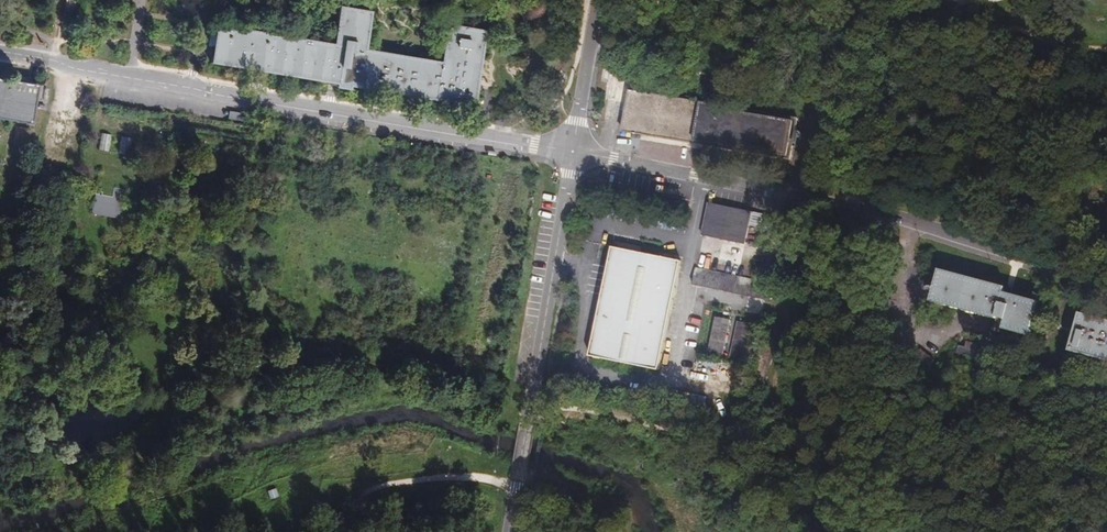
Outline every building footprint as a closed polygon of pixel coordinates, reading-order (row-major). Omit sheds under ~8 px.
[(335,45),(229,27),(229,29),(216,27),(210,63),(337,84),(336,88),(350,90),(350,86),(473,107),(485,31),(448,25),(442,63),(365,50),(371,12),(341,7),(335,45)] [(26,125),(32,86),(0,81),(0,120),(26,125)] [(622,126),(622,130),(639,133),(645,134),(705,144),(788,158),(795,120),(628,92),(622,126)] [(248,115),(228,111),(226,124),(246,127),(248,115)] [(107,137),(97,136),(95,150),(105,151),(107,137)] [(128,140),(118,139),(115,155),(126,157),(128,140)] [(114,199),(92,196),(89,215),(127,222),(129,207),(113,204),(114,199)] [(750,213),(706,204),(699,237),(743,245),(750,213)] [(780,228),(759,223),(757,236),(778,240),(780,228)] [(586,358),(654,372),(677,263),(608,249),(586,358)] [(761,303),(764,285),(691,270),(688,288),(761,303)] [(927,302),(993,320),(1001,322),(999,329),(1026,337),(1035,302),(1000,293),(1001,288),(935,270),(927,302)] [(1070,351),(1106,361),(1106,322),(1080,315),(1070,351)] [(726,323),(711,320),(703,356),(719,359),(726,323)] [(1001,322),(993,320),(991,327),(999,329),(1001,322)] [(747,327),(733,325),(726,359),(740,362),(747,327)] [(973,347),(962,344),(959,357),(969,360),(973,347)] [(703,358),(702,365),(718,368),(719,360),(703,358)] [(275,487),(266,491),(270,500),(279,497),(275,487)]
